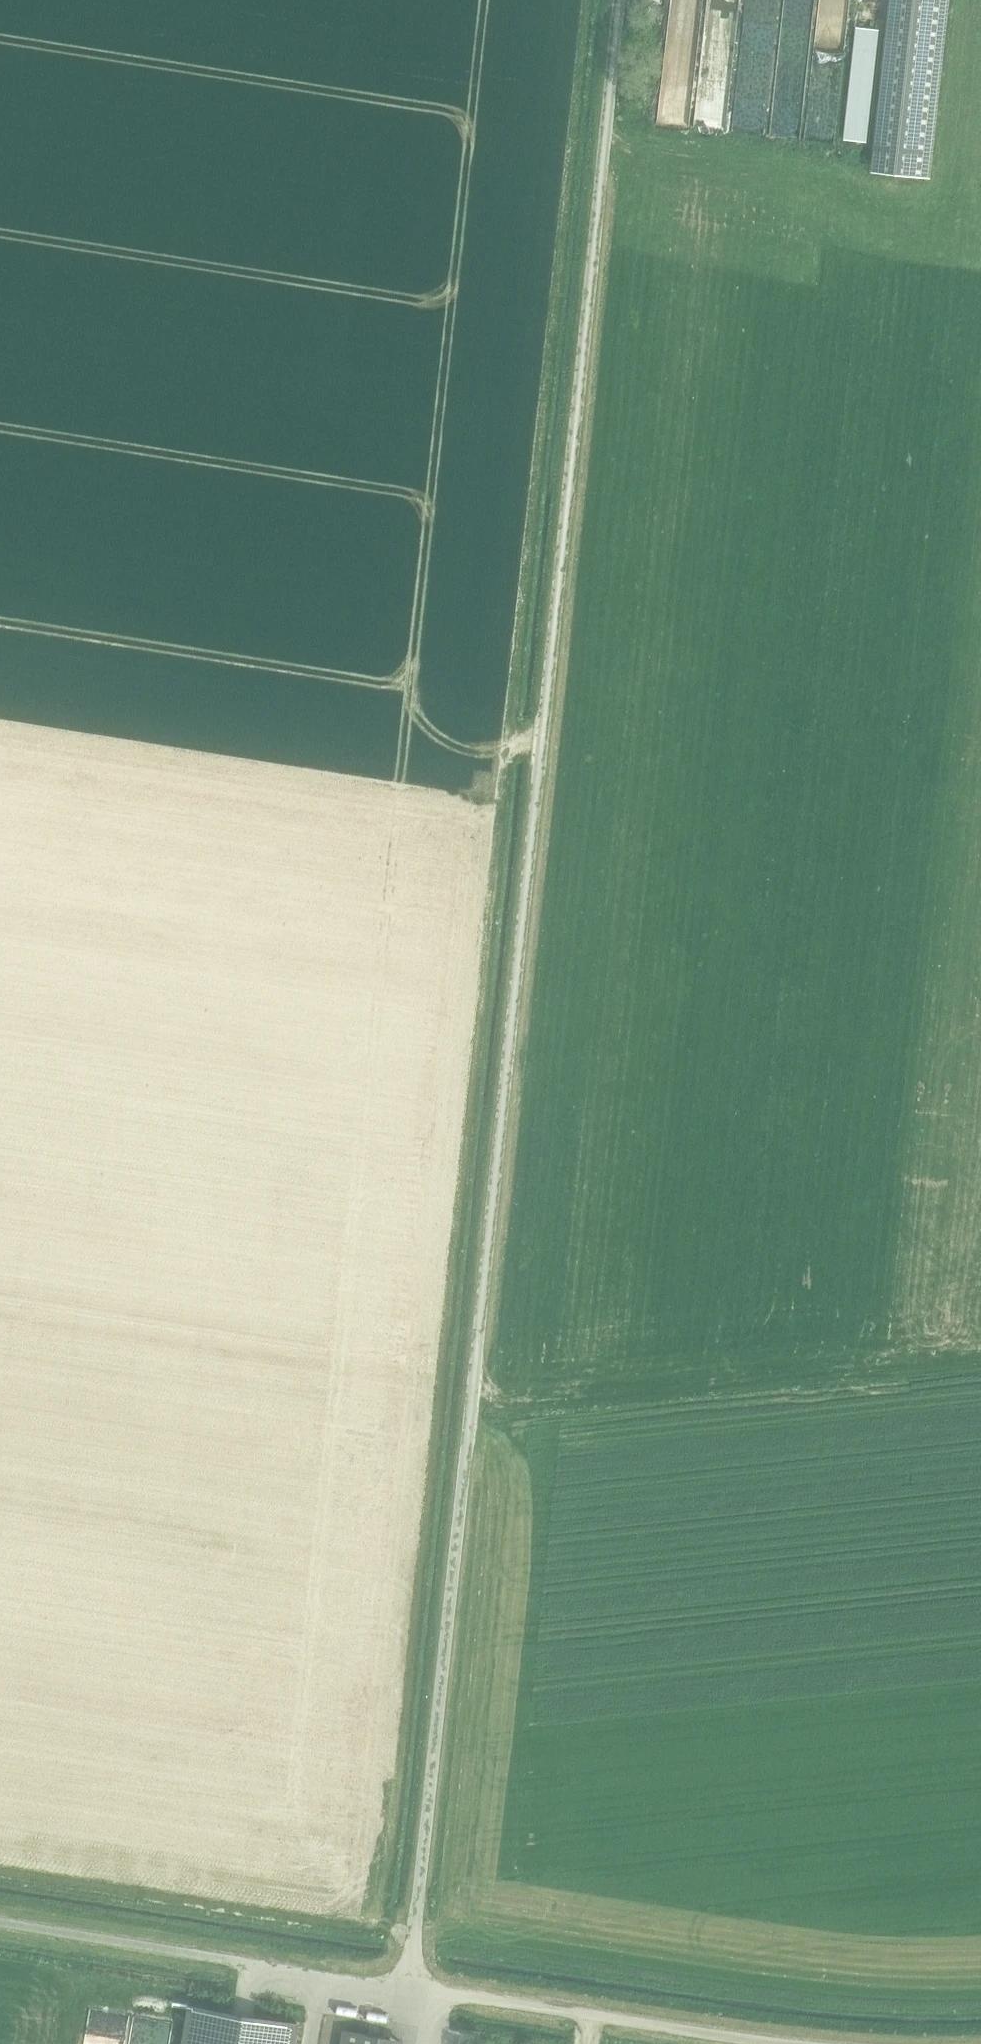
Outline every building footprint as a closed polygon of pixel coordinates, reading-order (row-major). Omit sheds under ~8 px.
[(884,173),(929,178),(949,0),(903,0),(884,173)] [(857,28),(845,139),(868,142),(880,30),(857,28)] [(182,2043),(293,2043),(297,2022),(189,2004),(182,2043)] [(342,2043),(401,2043),(401,2040),(344,2031),(342,2043)]
